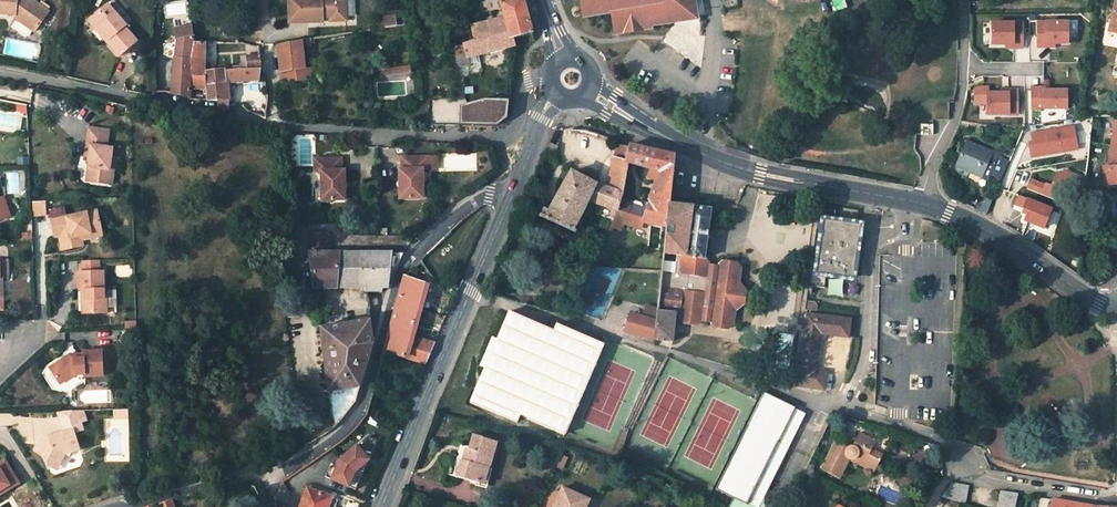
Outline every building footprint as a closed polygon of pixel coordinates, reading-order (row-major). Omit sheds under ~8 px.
[(15,14),(15,16),(35,30),(49,12),(33,0),(24,0),(24,1),(23,0),(0,0),(0,13),(15,14)] [(269,0),(260,0),(260,19),(270,19),(269,0)] [(289,22),(323,21),(323,17),(330,17),(346,16),(346,0),(288,0),(289,22)] [(524,0),(504,0),(501,1),(505,17),(509,33),(511,39),(512,38),(533,32),(526,7),(524,0)] [(585,16),(614,12),(617,34),(650,28),(650,23),(677,18),(691,0),(583,0),(585,16)] [(694,16),(692,0),(691,0),(677,18),(694,16)] [(127,25),(108,4),(91,18),(107,37),(105,39),(119,55),(137,41),(125,27),(127,25)] [(475,41),(509,33),(505,17),(487,22),(490,34),(474,38),(475,41)] [(89,20),(105,39),(107,37),(91,18),(89,20)] [(394,25),(394,19),(384,20),(385,27),(394,25)] [(1068,20),(1037,21),(1038,46),(1047,46),(1047,43),(1055,42),(1068,42),(1068,20)] [(474,38),(490,34),(487,22),(472,26),(474,38)] [(1022,22),(991,23),(992,45),(1005,44),(1013,44),(1014,47),(1023,47),(1022,22)] [(194,38),(192,24),(174,28),(177,41),(163,44),(165,57),(175,58),(172,93),(191,96),(191,90),(207,89),(207,100),(218,100),(218,106),(229,108),(229,105),(230,97),(228,82),(227,71),(225,71),(224,69),(205,72),(206,42),(193,43),(194,38)] [(457,65),(469,63),(468,57),(514,46),(512,38),(511,39),(509,33),(475,41),(455,46),(457,65)] [(305,67),(303,47),(311,46),(310,38),(302,39),(303,41),(277,46),(281,72),(289,70),(291,83),(312,79),(310,67),(305,67)] [(246,56),(247,70),(261,69),(261,67),(261,55),(246,56)] [(478,61),(478,55),(468,57),(469,63),(478,61)] [(408,65),(397,67),(398,74),(409,72),(408,65)] [(397,67),(381,69),(382,76),(398,74),(397,67)] [(258,80),(261,80),(261,69),(247,70),(227,71),(228,82),(258,80)] [(262,103),(268,102),(268,97),(265,81),(261,82),(261,80),(258,80),(262,103)] [(1000,92),(987,92),(987,114),(1018,114),(1018,89),(1009,89),(1009,92),(1000,92)] [(1050,90),(1032,90),(1032,109),(1041,109),(1042,108),(1067,108),(1067,89),(1050,90)] [(508,100),(461,99),(461,121),(507,122),(508,100)] [(432,100),(432,121),(456,121),(456,100),(432,100)] [(1092,116),(1091,127),(1099,128),(1101,116),(1092,116)] [(1116,120),(1108,168),(1104,169),(1105,183),(1116,183),(1116,120)] [(933,125),(922,124),(922,134),(933,134),(933,125)] [(1075,124),(1031,132),(1033,140),(1029,141),(1032,158),(1079,149),(1075,124)] [(109,130),(89,127),(85,156),(89,157),(88,162),(89,163),(93,167),(91,181),(112,184),(114,170),(110,169),(111,159),(113,148),(107,147),(109,130)] [(554,144),(561,128),(555,128),(544,154),(551,157),(555,145),(554,144)] [(1009,158),(966,139),(959,156),(955,165),(987,180),(985,185),(995,191),(1009,158)] [(626,146),(618,144),(615,157),(623,159),(626,146)] [(559,146),(555,145),(551,157),(554,158),(559,146)] [(629,162),(641,165),(645,149),(629,145),(625,161),(629,162)] [(644,219),(667,227),(668,218),(669,204),(672,169),(674,155),(645,149),(641,165),(661,171),(648,207),(645,206),(642,201),(637,200),(631,202),(622,199),(619,210),(644,219)] [(429,168),(429,156),(402,157),(403,168),(400,168),(401,197),(424,197),(423,168),(429,168)] [(342,158),(316,159),(316,171),(322,171),(322,199),(345,199),(345,170),(342,170),(342,158)] [(625,161),(614,158),(608,190),(572,171),(549,212),(544,209),(540,216),(576,233),(577,229),(576,228),(590,200),(605,205),(619,210),(622,199),(624,192),(629,162),(625,161)] [(1065,192),(1083,199),(1085,178),(1064,170),(1062,174),(1057,172),(1052,185),(1046,182),(1045,185),(1030,179),(1027,188),(1061,202),(1065,192)] [(6,173),(7,193),(19,193),(18,173),(6,173)] [(1054,208),(1019,194),(1015,204),(1024,208),(1022,212),(1026,214),(1023,221),(1045,229),(1054,208)] [(3,197),(0,198),(0,220),(2,219),(10,216),(3,197)] [(32,202),(33,216),(46,215),(45,201),(32,202)] [(702,321),(711,321),(716,327),(728,329),(734,324),(736,310),(745,303),(747,290),(740,282),(742,267),(737,261),(723,259),(718,264),(711,263),(706,258),(704,257),(711,210),(669,204),(668,218),(667,227),(664,252),(659,311),(658,321),(656,339),(672,341),(676,313),(680,314),(680,318),(683,323),(697,325),(702,321)] [(837,211),(820,209),(805,310),(816,312),(817,305),(815,302),(811,301),(813,286),(825,288),(827,275),(853,279),(862,226),(835,222),(837,211)] [(98,210),(55,219),(51,220),(55,235),(59,234),(70,232),(73,247),(84,245),(82,238),(82,234),(102,230),(98,210)] [(644,219),(619,210),(616,216),(625,221),(641,227),(644,219)] [(625,221),(616,216),(612,224),(621,229),(625,221)] [(63,249),(73,247),(70,232),(59,234),(63,249)] [(311,233),(311,253),(329,253),(329,234),(311,233)] [(366,292),(367,292),(382,292),(383,288),(389,288),(390,276),(398,267),(405,252),(329,253),(311,253),(316,288),(366,287),(366,292)] [(83,261),(83,272),(100,271),(99,260),(83,261)] [(83,272),(79,272),(80,290),(82,290),(86,290),(87,299),(83,299),(84,314),(108,313),(107,298),(105,299),(104,289),(104,271),(100,271),(83,272)] [(434,342),(414,337),(428,284),(406,277),(385,350),(425,363),(434,342)] [(498,339),(492,337),(480,365),(485,368),(471,400),(515,419),(517,414),(563,434),(602,344),(556,324),(553,330),(510,311),(498,339)] [(796,385),(824,389),(824,388),(831,389),(833,375),(825,373),(826,373),(815,371),(820,333),(848,336),(850,320),(807,313),(796,385)] [(631,314),(626,330),(656,339),(658,321),(631,314)] [(329,391),(334,427),(338,425),(355,402),(374,344),(371,320),(321,327),(329,391)] [(71,354),(51,367),(61,383),(74,374),(85,374),(85,376),(104,375),(103,350),(84,351),(85,353),(81,353),(81,358),(74,358),(71,354)] [(717,488),(747,503),(747,502),(758,506),(760,506),(788,447),(800,423),(804,414),(794,409),(795,408),(765,393),(717,488)] [(125,409),(116,410),(116,418),(130,418),(130,416),(125,416),(125,409)] [(78,411),(58,412),(65,433),(42,441),(37,450),(46,456),(50,468),(62,464),(64,459),(66,456),(71,458),(73,453),(80,451),(75,433),(84,430),(81,421),(78,411)] [(78,411),(81,421),(87,420),(84,411),(78,411)] [(876,442),(859,433),(853,447),(852,446),(851,447),(850,447),(849,447),(848,448),(848,449),(847,449),(847,450),(847,451),(843,449),(845,446),(836,441),(822,469),(840,479),(850,459),(851,460),(852,460),(853,460),(854,460),(855,460),(856,459),(857,458),(858,458),(858,457),(877,467),(884,454),(873,448),(876,442)] [(356,489),(378,439),(368,435),(340,460),(336,467),(330,465),(326,476),(356,489)] [(497,442),(474,435),(470,447),(474,448),(472,457),(467,456),(466,461),(462,460),(457,477),(480,483),(485,467),(490,468),(497,442)] [(887,448),(876,442),(873,448),(884,454),(887,448)] [(877,467),(858,457),(858,458),(857,458),(856,459),(855,460),(854,460),(853,460),(852,460),(851,460),(850,459),(875,472),(877,467)] [(3,491),(5,494),(22,485),(9,461),(0,466),(0,493),(3,491)] [(58,472),(62,464),(50,468),(58,472)] [(308,481),(314,473),(306,466),(299,474),(308,481)] [(485,484),(490,468),(485,467),(480,483),(485,484)] [(965,503),(969,485),(952,482),(943,497),(965,503)] [(563,487),(554,506),(586,506),(589,500),(563,487)] [(308,488),(302,504),(307,506),(312,489),(308,488)] [(301,506),(328,506),(332,496),(312,489),(307,506),(302,504),(301,506)] [(999,506),(1015,506),(1018,493),(1002,490),(999,506)] [(337,498),(332,496),(328,506),(334,506),(337,498)] [(1052,506),(1098,506),(1077,503),(1054,499),(1052,506)]
